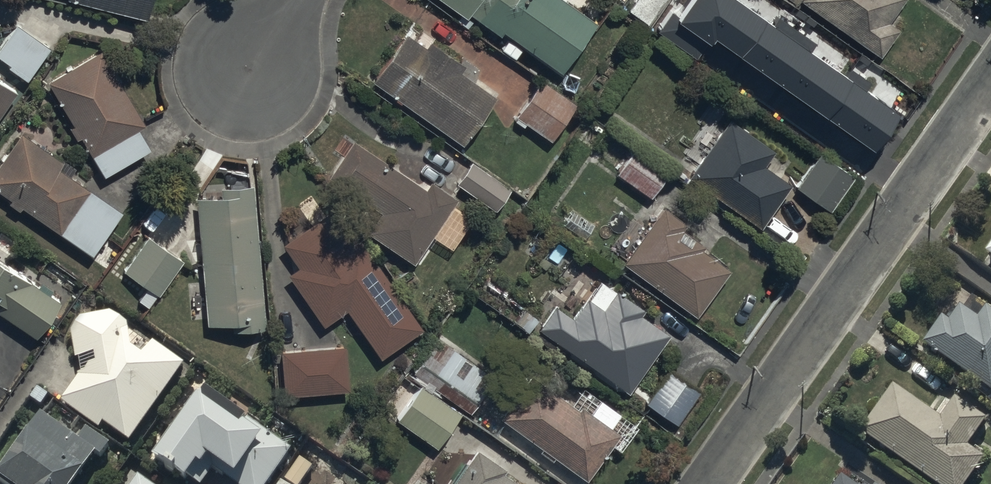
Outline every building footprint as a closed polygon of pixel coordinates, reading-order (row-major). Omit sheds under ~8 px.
[(149,11),(151,0),(102,0),(149,11)] [(564,73),(600,21),(568,0),(457,0),(495,26),(564,73)] [(646,22),(661,0),(633,0),(627,9),(646,22)] [(898,114),(735,0),(690,0),(678,16),(673,13),(660,33),(699,60),(713,40),(872,151),(898,114)] [(871,49),(881,56),(901,27),(891,20),(905,0),(799,0),(871,49)] [(27,78),(49,46),(16,24),(0,47),(0,59),(27,78)] [(373,78),(467,142),(502,93),(408,28),(373,78)] [(49,82),(101,172),(155,141),(103,51),(49,82)] [(516,116),(556,143),(582,106),(542,78),(516,116)] [(16,91),(0,81),(0,114),(16,91)] [(687,177),(761,227),(791,184),(764,165),(775,150),(728,118),(717,133),(687,177)] [(318,196),(413,262),(456,200),(361,134),(318,196)] [(0,159),(0,192),(93,253),(124,206),(16,135),(0,159)] [(616,175),(649,198),(669,169),(635,146),(616,175)] [(797,186),(832,210),(854,178),(820,154),(797,186)] [(456,182),(496,210),(511,188),(471,161),(456,182)] [(266,327),(253,184),(219,187),(220,193),(194,195),(205,326),(231,323),(232,330),(266,327)] [(622,262),(696,313),(727,268),(679,235),(687,224),(661,205),(653,217),(622,262)] [(323,324),(345,308),(380,358),(422,329),(359,239),(350,246),(328,214),(285,243),(300,265),(288,273),(323,324)] [(122,273),(157,297),(183,259),(147,236),(122,273)] [(35,336),(58,302),(14,271),(0,262),(0,312),(35,336)] [(555,345),(628,395),(671,334),(598,284),(574,317),(556,305),(537,332),(555,345)] [(114,309),(82,314),(72,328),(80,373),(62,399),(99,427),(104,421),(131,440),(186,362),(154,338),(145,350),(135,344),(130,321),(114,309)] [(987,311),(979,323),(961,310),(951,325),(942,319),(922,348),(931,354),(990,395),(990,314),(987,311)] [(414,371),(474,413),(499,376),(439,334),(414,371)] [(280,352),(284,398),(349,393),(345,347),(280,352)] [(647,404),(679,425),(702,392),(671,370),(647,404)] [(501,420),(586,478),(617,435),(531,376),(501,420)] [(397,420),(436,447),(460,412),(421,385),(397,420)] [(928,483),(969,483),(983,464),(965,451),(985,422),(953,401),(940,420),(894,388),(887,398),(860,437),(928,483)] [(154,461),(187,483),(195,483),(206,467),(231,483),(269,483),(291,452),(240,418),(202,391),(154,461)] [(96,455),(103,460),(112,447),(87,430),(79,441),(42,416),(0,476),(0,483),(76,483),(96,455)] [(476,449),(452,483),(527,483),(476,449)] [(841,472),(832,483),(859,483),(841,472)]
